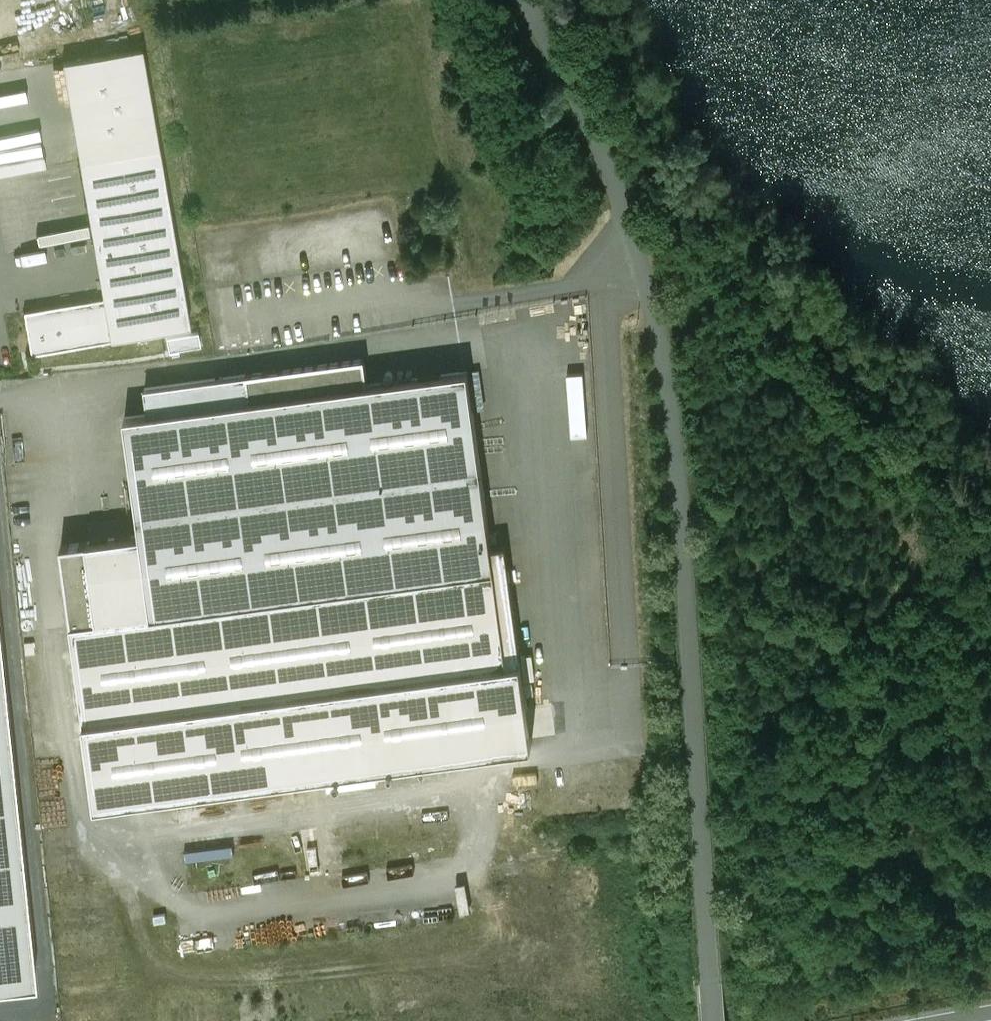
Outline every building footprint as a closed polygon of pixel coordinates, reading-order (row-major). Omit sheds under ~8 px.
[(103,298),(110,339),(190,325),(142,49),(62,62),(103,298)] [(31,353),(110,339),(103,298),(24,311),(31,353)] [(148,414),(126,417),(141,534),(152,614),(494,568),(468,371),(369,384),(365,359),(145,388),(148,414)] [(152,614),(141,534),(62,544),(96,801),(532,743),(521,660),(507,662),(494,568),(152,614)] [(34,982),(0,652),(0,986),(34,982)]
